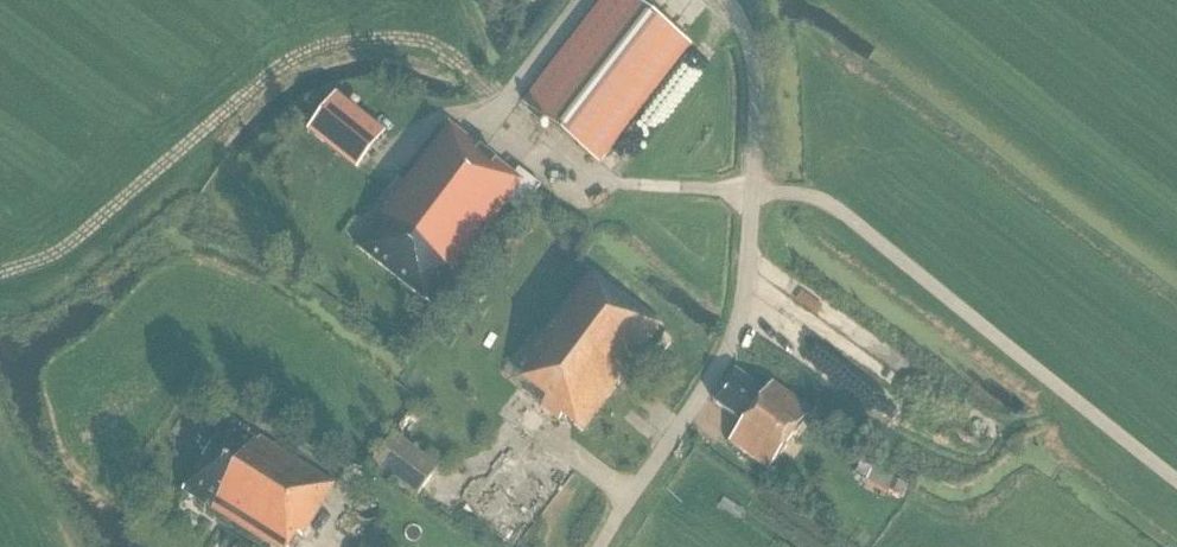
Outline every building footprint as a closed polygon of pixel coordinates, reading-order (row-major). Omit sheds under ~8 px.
[(523,104),(601,162),(691,46),(632,0),(604,0),(523,104)] [(387,134),(336,94),(306,130),(357,171),(387,134)] [(523,182),(469,140),(466,144),(446,129),(387,205),(389,207),(357,247),(429,305),(507,204),(519,214),(541,186),(527,176),(523,182)] [(517,241),(516,240),(510,236),(499,250),(510,258),(521,244),(517,241)] [(662,328),(591,272),(515,370),(549,397),(541,407),(558,421),(562,416),(581,432),(647,347),(659,357),(671,343),(658,333),(662,328)] [(713,402),(743,424),(729,442),(768,471),(812,412),(773,383),(766,393),(736,372),(730,380),(730,379),(713,402)] [(272,546),(290,546),(297,535),(301,537),(334,485),(260,438),(258,441),(248,435),(250,432),(228,419),(183,491),(272,546)] [(416,499),(440,468),(394,434),(371,465),(416,499)] [(879,459),(869,476),(889,487),(898,470),(879,459)] [(901,483),(900,483),(895,481),(891,491),(900,495),(904,485),(901,483)]
